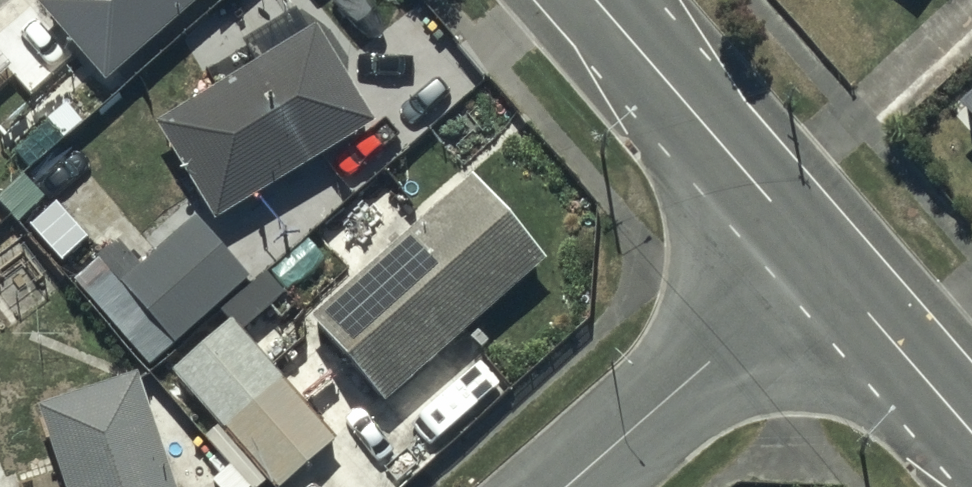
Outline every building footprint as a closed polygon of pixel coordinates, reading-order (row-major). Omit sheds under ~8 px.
[(37,7),(104,83),(199,0),(45,0),(37,7)] [(151,124),(208,222),(372,127),(314,29),(151,124)] [(12,70),(0,57),(0,81),(12,70)] [(962,108),(971,119),(971,99),(962,108)] [(468,182),(309,320),(384,406),(398,393),(417,414),(449,386),(428,363),(540,265),(468,182)] [(172,348),(244,280),(190,223),(118,290),(126,298),(104,318),(145,362),(166,342),(172,348)] [(169,373),(269,486),(281,486),(332,442),(238,336),(281,298),(263,277),(221,314),(227,322),(169,373)] [(134,377),(35,410),(61,486),(171,486),(134,377)]
